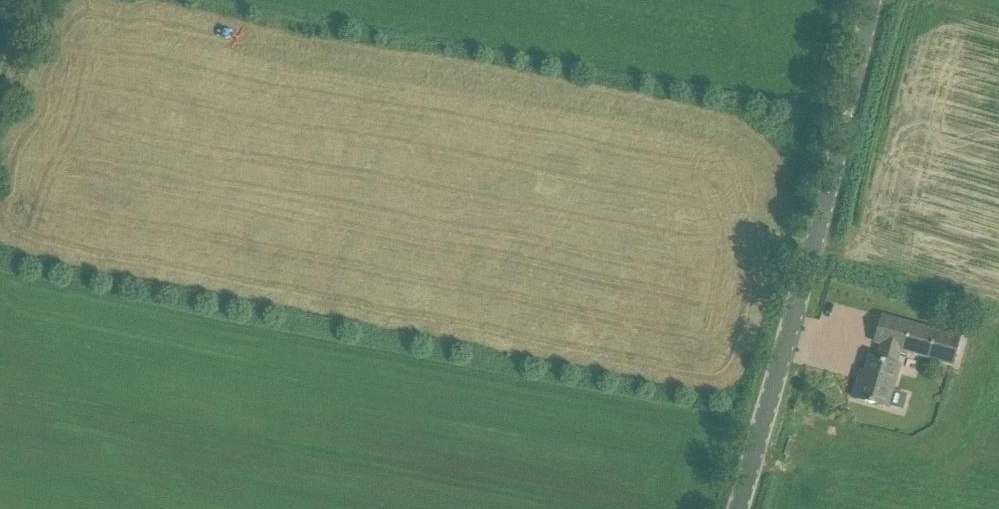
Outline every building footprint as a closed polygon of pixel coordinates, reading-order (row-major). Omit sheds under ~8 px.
[(882,344),(878,358),(898,364),(902,352),(953,367),(961,339),(881,317),(874,342),(882,344)] [(858,381),(853,398),(890,408),(902,365),(898,364),(878,358),(878,360),(870,358),(863,382),(858,381)]
